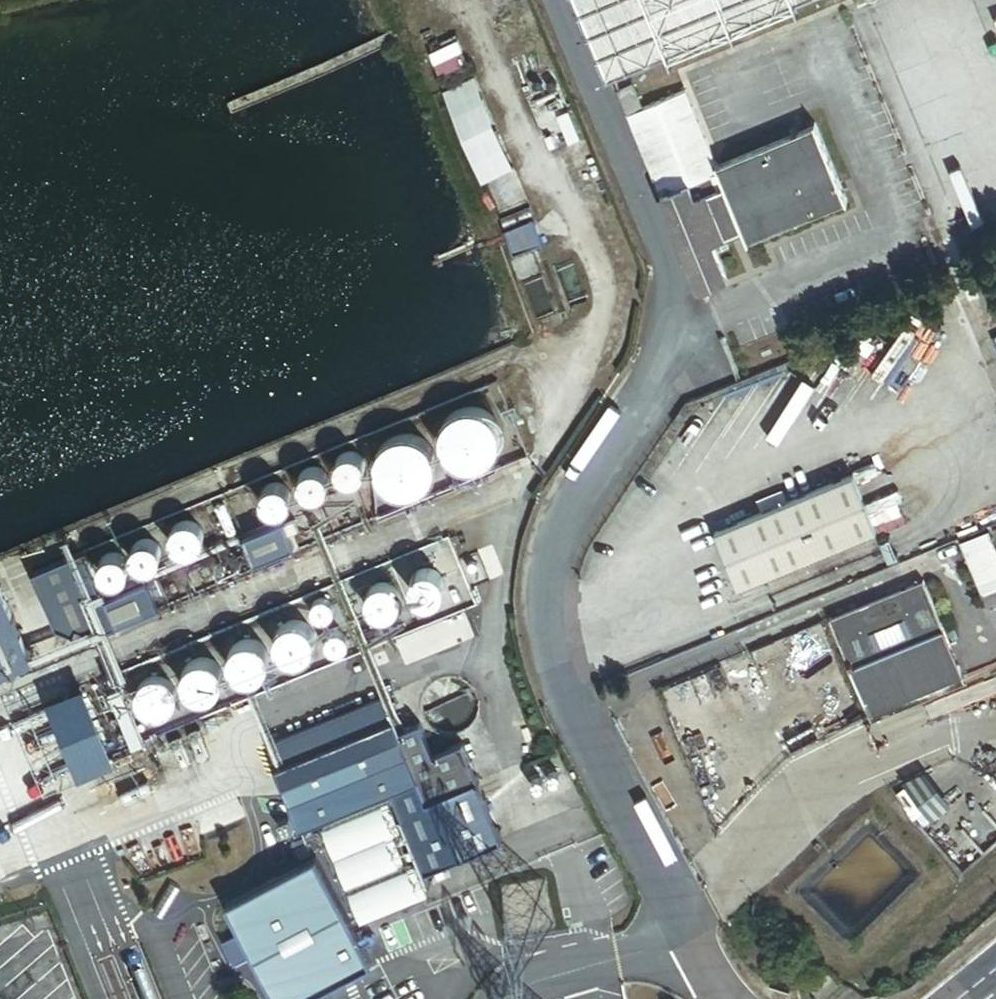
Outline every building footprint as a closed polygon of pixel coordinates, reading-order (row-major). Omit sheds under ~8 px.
[(605,70),(776,0),(576,0),(605,70)] [(631,85),(615,91),(625,115),(641,108),(631,85)] [(714,166),(683,91),(641,108),(625,115),(640,151),(695,285),(722,274),(708,240),(736,228),(741,239),(841,198),(811,126),(714,166)] [(534,218),(506,227),(514,252),(542,242),(534,218)] [(467,403),(460,405),(458,406),(453,410),(449,414),(444,420),(442,426),(441,432),(441,437),(442,443),(445,449),(448,454),(452,458),(457,462),(462,464),(468,466),(474,466),(480,465),(486,463),(491,460),(495,456),(499,451),(502,446),(503,440),(504,434),(503,428),(501,422),(499,417),(495,412),(490,409),(485,405),(479,404),(473,403),(467,403)] [(402,432),(395,434),(393,434),(388,438),(383,442),(379,448),(377,454),(376,460),(376,466),(377,472),(379,477),(383,482),(387,486),(392,490),(397,492),(403,494),(409,494),(415,493),(420,491),(426,488),(430,484),(434,479),(436,474),(438,468),(438,462),(438,456),(436,450),(433,445),(429,440),(425,437),(419,434),(414,432),(408,431),(402,432)] [(361,481),(365,476),(366,476),(368,470),(369,467),(368,463),(366,458),(364,455),(361,452),(358,451),(355,450),(349,450),(343,452),(340,454),(338,457),(335,463),(335,469),(337,475),(340,478),(342,480),(348,483),(354,483),(361,481)] [(322,497),(328,493),(328,492),(330,490),(332,486),(332,480),(331,474),(327,470),(324,467),(322,466),(316,465),(313,465),(309,466),(304,470),(300,475),(299,481),(300,485),(301,488),(304,493),(307,496),(310,497),(316,498),(322,497)] [(845,479),(720,531),(743,584),(867,532),(845,479)] [(289,510),(293,505),(293,503),(295,498),(294,491),(290,486),(288,483),(285,482),(279,480),(272,481),(267,484),(263,490),(261,496),(262,502),(265,508),(268,510),(271,512),(275,513),(278,514),(284,513),(289,510)] [(241,530),(246,525),(246,524),(247,522),(248,518),(248,512),(245,506),(240,502),(237,500),(234,499),(228,500),(224,501),(221,503),(217,507),(215,513),(215,517),(215,520),(218,525),(220,528),(223,530),(229,532),(235,532),(241,530)] [(193,550),(198,547),(199,546),(202,541),(204,534),(203,528),(201,525),(199,523),(193,519),(187,518),(184,518),(180,519),(175,522),(173,525),(171,528),(170,534),(172,541),(175,546),(180,549),(187,551),(193,550)] [(238,535),(242,546),(283,529),(279,519),(238,535)] [(283,529),(242,546),(249,563),(290,546),(283,529)] [(159,563),(161,561),(162,560),(164,555),(165,549),(164,545),(163,542),(159,538),(154,535),(147,534),(141,536),(138,538),(136,540),(133,543),(132,546),(132,552),(133,556),(134,559),(138,563),(143,566),(147,567),(150,567),(156,565),(159,563)] [(959,545),(979,595),(995,588),(995,561),(985,534),(959,545)] [(121,579),(126,575),(127,575),(129,569),(130,563),(129,559),(128,557),(124,552),(119,549),(112,548),(106,550),(103,552),(101,554),(98,560),(97,563),(97,567),(98,571),(99,573),(103,578),(109,581),(116,581),(121,579)] [(450,581),(449,576),(448,575),(446,571),(444,568),(440,566),(437,564),(433,563),(429,562),(425,563),(421,564),(417,566),(414,568),(412,571),(410,574),(408,578),(408,582),(408,586),(410,592),(412,595),(414,599),(417,601),(421,603),(425,604),(429,605),(433,604),(436,603),(440,602),(443,599),(446,596),(448,593),(449,589),(450,585),(450,581)] [(921,582),(826,619),(864,716),(959,679),(921,582)] [(380,586),(373,587),(371,588),(368,591),(365,594),(363,597),(362,601),(361,605),(361,609),(362,613),(364,616),(366,620),(369,622),(372,624),(376,626),(380,627),(384,627),(388,626),(391,624),(395,622),(398,619),(400,616),(401,612),(402,608),(402,604),(401,600),(400,596),(398,593),(395,590),(392,588),(388,587),(384,586),(380,586)] [(27,662),(0,596),(0,673),(27,662)] [(311,613),(313,618),(314,619),(318,622),(323,623),(327,623),(332,620),(335,617),(336,613),(336,608),(334,603),(330,600),(325,598),(320,599),(317,600),(313,604),(312,608),(311,613)] [(301,660),(305,659),(307,659),(311,657),(314,654),(316,651),(318,647),(320,642),(320,637),(319,634),(318,630),(316,626),(313,623),(310,621),(307,619),(301,617),(297,617),(293,618),(289,619),(286,621),(281,625),(279,628),(277,632),(277,636),(276,640),(277,644),(278,648),(280,651),(283,654),(286,657),(289,659),(293,660),(297,661),(301,660)] [(330,635),(327,638),(327,639),(326,644),(327,649),(330,653),(335,655),(339,656),(343,655),(348,652),(350,648),(351,644),(350,639),(348,635),(343,632),(339,631),(334,632),(330,635)] [(253,680),(257,679),(259,678),(262,676),(266,671),(268,668),(270,664),(271,661),(271,655),(270,650),(268,647),(264,642),(261,640),(258,637),(254,636),(250,636),(246,636),(242,636),(238,638),(235,640),(231,644),(229,648),(227,651),(226,655),(226,659),(228,667),(230,670),(233,674),(237,677),(241,679),(249,680),(253,680)] [(209,699),(213,698),(215,697),(218,694),(221,691),(223,688),(225,684),(225,678),(225,674),(222,667),(220,663),(216,659),(212,657),(208,656),(204,655),(200,655),(196,656),(191,659),(188,661),(185,664),(183,667),(181,671),(181,675),(181,681),(182,685),(183,689),(186,692),(188,695),(192,697),(197,699),(201,700),(205,700),(209,699)] [(587,676),(591,684),(600,680),(595,672),(587,676)] [(161,718),(166,716),(168,716),(171,714),(174,711),(177,708),(179,704),(180,698),(180,694),(179,690),(178,686),(175,681),(172,678),(166,674),(160,673),(156,673),(148,675),(143,678),(140,680),(138,684),(136,687),(135,693),(135,697),(135,701),(137,705),(141,711),(144,714),(149,717),(153,718),(157,718),(161,718)] [(262,744),(272,768),(388,721),(377,696),(262,744)] [(412,778),(396,740),(392,730),(388,721),(272,768),(296,825),(394,785),(412,778)] [(416,721),(392,730),(396,740),(409,735),(424,773),(412,778),(394,785),(424,869),(504,838),(459,741),(429,753),(416,721)] [(409,735),(396,740),(412,778),(424,773),(409,735)] [(228,902),(279,998),(297,998),(369,961),(337,898),(315,855),(228,902)]
